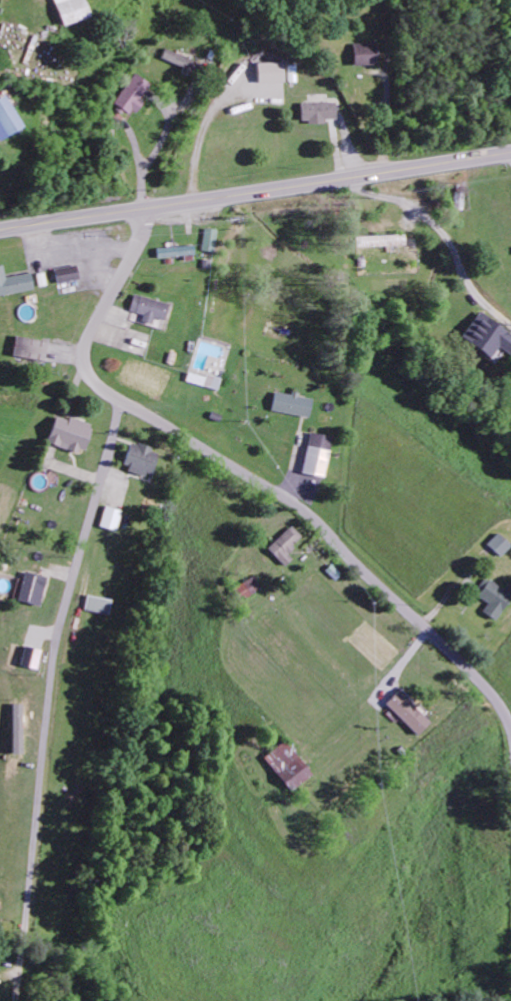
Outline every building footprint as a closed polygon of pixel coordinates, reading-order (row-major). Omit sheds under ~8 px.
[(89,16),(84,0),(54,0),(63,25),(89,16)] [(160,57),(189,69),(193,60),(164,48),(160,57)] [(285,62),(259,62),(259,82),(285,82),(285,62)] [(113,102),(130,115),(151,85),(134,73),(113,102)] [(23,126),(5,94),(0,97),(0,139),(23,126)] [(326,122),(326,118),(337,118),(336,102),(301,102),(301,123),(326,122)] [(200,250),(212,251),(214,228),(202,227),(200,250)] [(356,236),(356,247),(405,245),(405,235),(356,236)] [(156,256),(193,255),(193,246),(156,247),(156,256)] [(34,289),(31,273),(6,277),(4,265),(0,265),(0,295),(34,289)] [(57,283),(79,280),(77,265),(55,268),(57,283)] [(129,311),(142,315),(140,321),(152,324),(154,317),(163,320),(168,304),(134,294),(129,311)] [(498,347),(510,356),(510,335),(479,311),(461,337),(490,358),(498,347)] [(49,341),(16,335),(13,355),(45,361),(49,341)] [(219,387),(220,376),(188,372),(186,383),(219,387)] [(271,410),(309,418),(312,400),(298,396),(298,395),(275,390),(271,410)] [(92,424),(56,415),(49,443),(60,446),(61,442),(69,444),(68,448),(85,453),(92,424)] [(324,477),(333,437),(311,432),(302,473),(324,477)] [(158,450),(130,443),(123,470),(151,477),(158,450)] [(99,526),(114,531),(120,510),(105,505),(99,526)] [(288,552),(305,537),(293,525),(269,548),(286,566),(294,559),(288,552)] [(510,545),(496,532),(485,544),(499,556),(510,545)] [(235,588),(242,600),(262,588),(254,576),(235,588)] [(482,578),(474,595),(488,601),(482,612),(497,620),(510,593),(482,578)] [(110,599),(87,595),(84,610),(107,614),(110,599)] [(22,666),(38,669),(40,649),(25,647),(22,666)] [(386,703),(416,736),(430,723),(399,690),(386,703)] [(263,759),(292,791),(312,772),(283,741),(263,759)]
